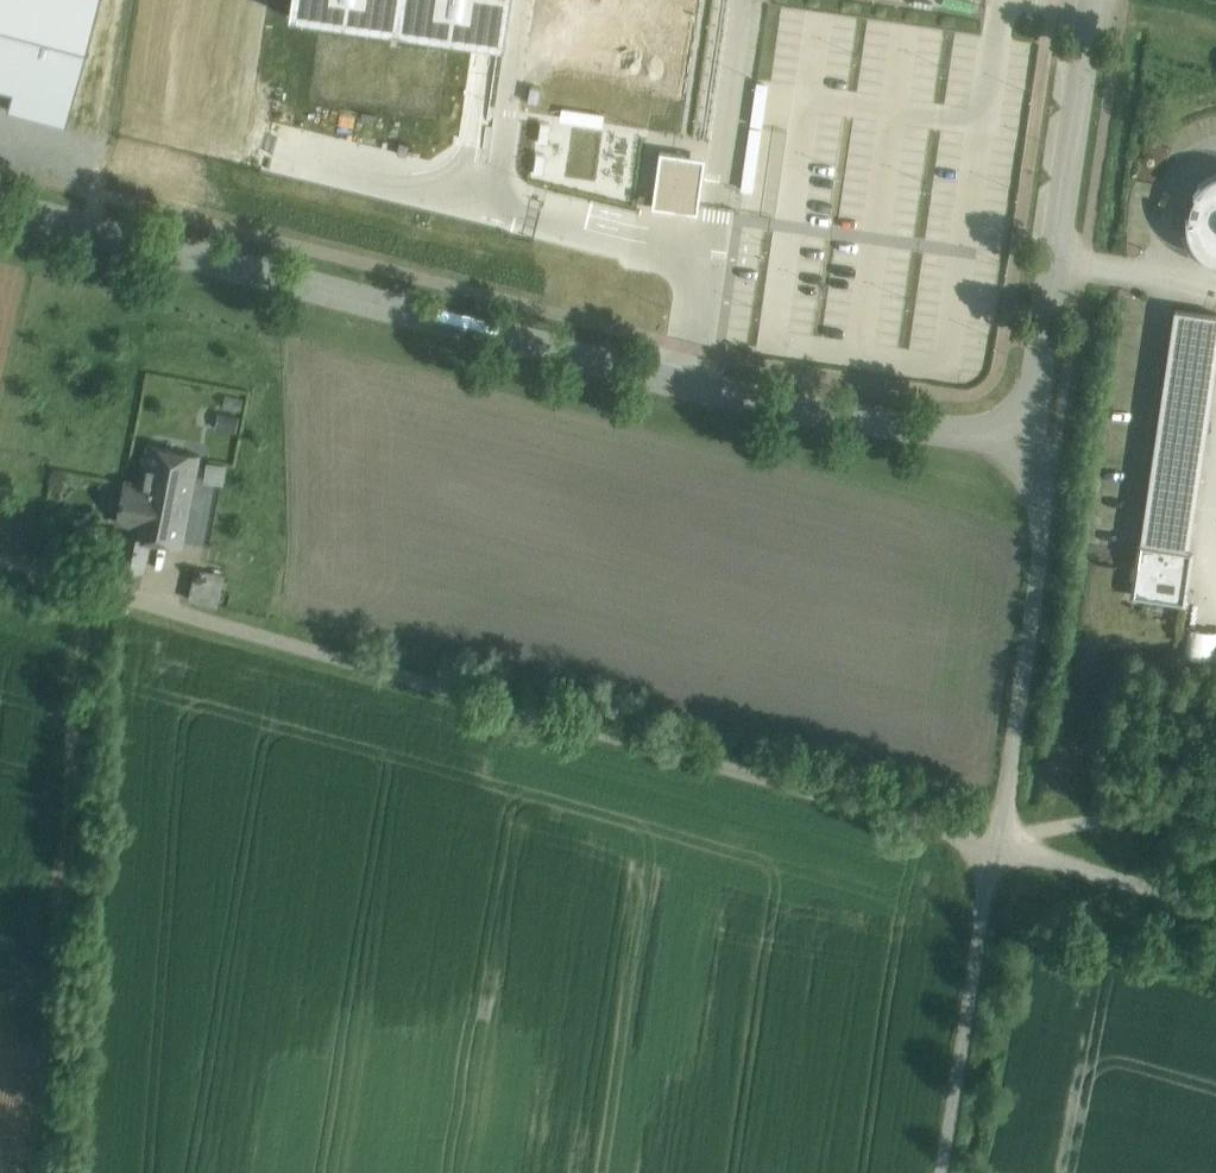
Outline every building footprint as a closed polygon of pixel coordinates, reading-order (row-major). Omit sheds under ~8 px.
[(12,91),(7,109),(66,125),(100,0),(0,0),(0,88),(12,91)] [(648,130),(642,174),(649,175),(655,131),(648,130)] [(656,130),(654,146),(700,153),(703,137),(656,130)] [(694,207),(699,153),(653,149),(648,203),(694,207)] [(1215,265),(1215,174),(1209,177),(1196,189),(1187,205),(1185,223),(1190,240),(1201,255),(1215,265)] [(1140,544),(1189,551),(1215,365),(1215,315),(1174,309),(1140,544)] [(199,455),(147,445),(139,487),(167,492),(166,501),(175,503),(174,506),(189,509),(199,455)] [(215,504),(224,464),(203,459),(194,499),(215,504)] [(167,492),(139,487),(129,534),(129,535),(150,539),(182,545),(189,509),(174,506),(175,503),(166,501),(167,492)] [(150,539),(129,535),(129,534),(122,533),(116,566),(144,571),(150,539)] [(1189,551),(1140,544),(1133,593),(1182,600),(1189,551)] [(224,575),(196,569),(193,585),(220,591),(224,575)] [(220,591),(193,585),(189,599),(217,606),(220,591)] [(1189,625),(1185,655),(1215,659),(1215,629),(1189,625)]
